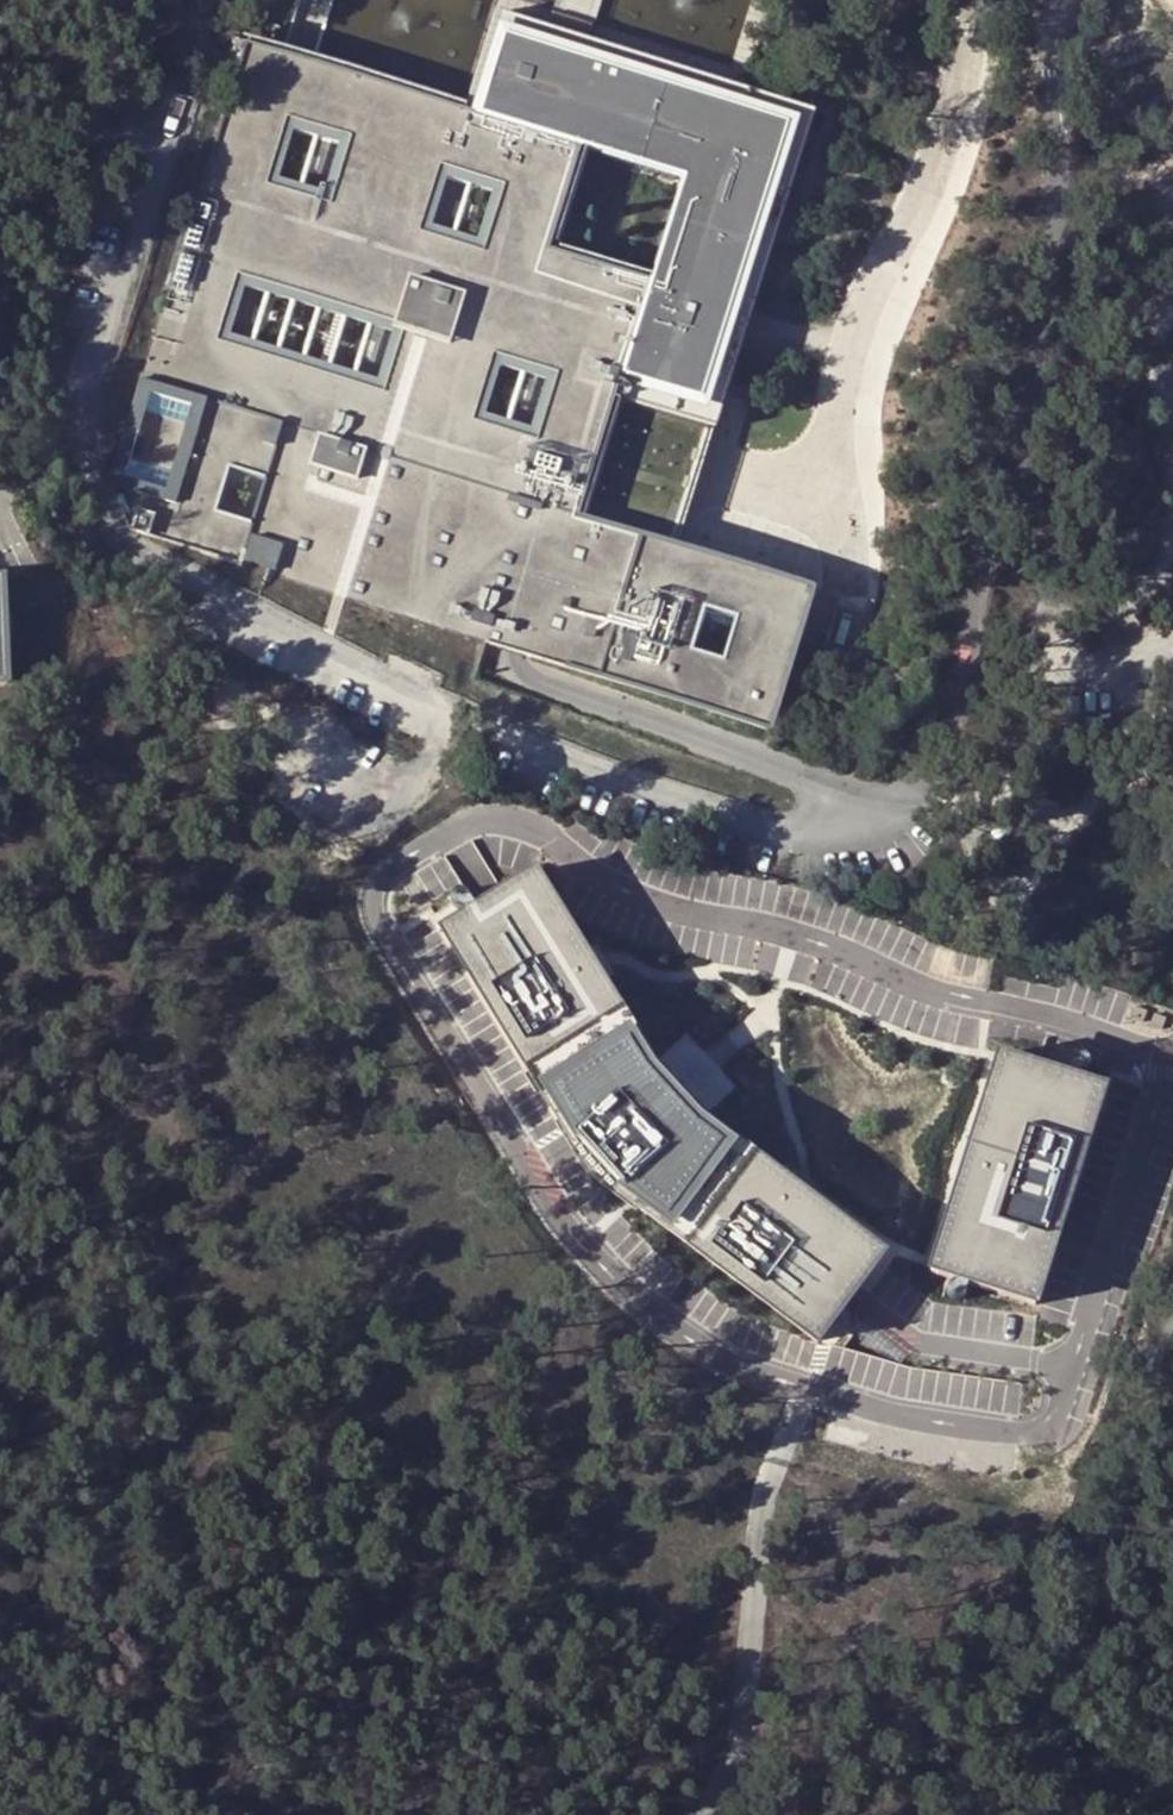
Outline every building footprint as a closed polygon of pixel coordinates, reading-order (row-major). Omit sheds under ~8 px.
[(648,405),(717,428),(813,108),(496,10),(467,104),(251,37),(113,480),(156,494),(191,502),(176,547),(777,730),(820,585),(767,569),(683,542),(611,518),(648,405)] [(683,542),(717,428),(648,405),(611,518),(683,542)] [(0,587),(0,698),(10,698),(5,587),(0,587)] [(593,962),(537,870),(489,900),(441,929),(557,1118),(561,1115),(639,1203),(637,1206),(819,1343),(852,1298),(887,1253),(801,1188),(705,1116),(698,1124),(669,1091),(644,1064),(653,1059),(593,962)] [(1106,1088),(1000,1054),(966,1162),(932,1271),(1037,1304),(1061,1228),(1106,1088)]
